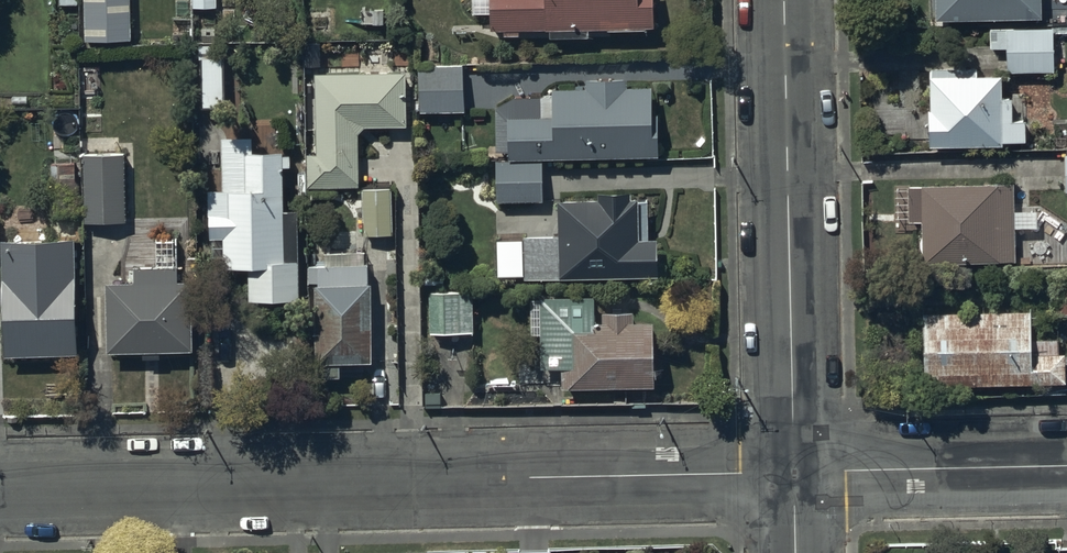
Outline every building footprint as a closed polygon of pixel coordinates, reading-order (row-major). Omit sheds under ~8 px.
[(84,45),(130,44),(129,0),(83,0),(84,45)] [(193,11),(217,10),(217,0),(193,0),(193,11)] [(488,36),(656,31),(655,0),(487,0),(488,36)] [(932,12),(935,12),(936,24),(1039,22),(1038,0),(932,0),(932,12)] [(1052,31),(988,32),(989,51),(1006,51),(1006,75),(1053,74),(1052,31)] [(224,60),(203,60),(204,110),(224,110),(224,60)] [(462,68),(419,69),(421,116),(464,114),(462,68)] [(975,71),(928,73),(930,114),(927,114),(928,151),(1001,148),(1001,146),(1025,145),(1024,124),(1010,124),(1009,101),(1001,102),(1001,79),(975,80),(975,71)] [(407,130),(405,76),(315,78),(317,158),(307,158),(308,191),(361,189),(360,131),(407,130)] [(508,123),(509,161),(660,159),(658,91),(627,91),(627,83),(587,84),(588,92),(554,93),(555,121),(508,123)] [(253,141),(222,142),(224,194),(210,194),(211,243),(224,243),(225,273),(250,273),(251,305),(301,303),(298,215),(285,216),(284,156),(253,157),(253,141)] [(123,155),(83,156),(84,227),(124,226),(123,155)] [(542,203),(541,163),(496,164),(497,204),(542,203)] [(1012,186),(907,188),(908,226),(920,225),(921,266),(1014,264),(1014,232),(1036,232),(1036,212),(1013,213),(1012,186)] [(364,238),(374,238),(374,240),(383,240),(383,238),(391,238),(390,191),(362,192),(364,238)] [(561,240),(525,241),(526,283),(660,280),(659,242),(651,242),(650,203),(631,204),(631,196),(602,197),(603,205),(560,205),(561,240)] [(72,242),(2,244),(6,360),(80,358),(78,278),(74,278),(72,242)] [(371,367),(370,269),(316,269),(316,367),(371,367)] [(178,272),(135,273),(135,287),(108,287),(110,357),(194,355),(192,286),(178,286),(178,272)] [(472,291),(431,291),(431,297),(430,297),(430,325),(434,325),(434,337),(474,337),(473,295),(472,295),(472,291)] [(654,390),(653,327),(634,327),(634,316),(603,317),(603,328),(596,328),(596,301),(541,302),(542,373),(563,372),(564,392),(654,390)] [(1030,314),(983,314),(983,307),(969,307),(969,314),(923,315),(924,388),(1064,387),(1064,357),(1055,357),(1055,340),(1030,341),(1030,314)]
